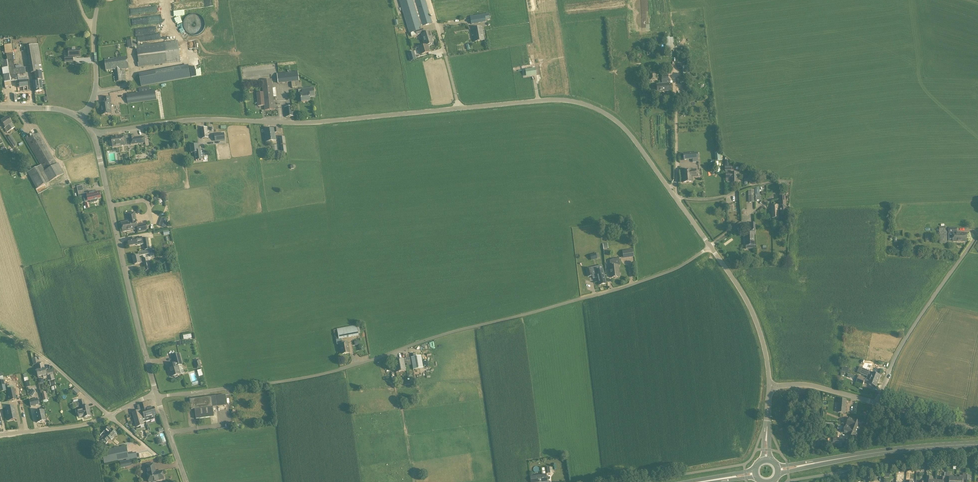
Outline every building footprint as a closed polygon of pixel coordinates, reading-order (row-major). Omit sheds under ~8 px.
[(423,26),(432,23),(425,0),(399,0),(409,33),(415,32),(416,35),(424,33),(423,29),(420,30),(419,28),(421,27),(423,26)] [(187,17),(190,33),(205,30),(201,13),(187,17)] [(486,22),(485,20),(489,19),(489,14),(470,17),(471,24),(486,22)] [(164,15),(129,19),(131,39),(166,35),(164,15)] [(482,27),(472,29),(474,42),(484,40),(482,27)] [(430,52),(428,45),(433,44),(431,37),(432,37),(430,32),(421,35),(425,46),(419,48),(421,55),(430,52)] [(664,37),(666,51),(671,51),(671,50),(674,48),(673,37),(669,38),(669,37),(664,37)] [(128,48),(136,47),(136,40),(127,41),(128,48)] [(196,40),(188,41),(189,48),(197,47),(196,40)] [(177,42),(137,47),(139,67),(180,62),(177,42)] [(36,81),(41,81),(42,81),(41,72),(42,72),(38,45),(26,47),(30,73),(35,73),(36,81)] [(17,82),(18,81),(19,84),(15,84),(16,91),(19,90),(19,88),(27,87),(26,75),(18,76),(15,76),(12,54),(11,47),(5,48),(6,55),(6,61),(0,62),(3,79),(3,81),(5,88),(11,87),(10,82),(17,82)] [(80,49),(68,50),(69,57),(65,57),(65,62),(73,61),(73,57),(80,57),(80,49)] [(127,57),(113,59),(113,60),(105,61),(106,71),(115,69),(116,82),(121,81),(120,70),(129,68),(127,57)] [(657,66),(646,67),(647,77),(648,77),(648,81),(657,81),(657,76),(658,76),(657,66)] [(182,67),(155,71),(139,74),(141,87),(158,84),(183,79),(182,67)] [(526,77),(537,75),(535,68),(525,70),(526,77)] [(277,74),(278,83),(291,82),(292,88),(299,87),(299,81),(298,72),(277,74)] [(670,83),(666,84),(666,80),(668,80),(668,75),(661,76),(662,84),(656,85),(657,88),(654,88),(654,92),(670,91),(670,83)] [(265,110),(274,110),(273,101),(275,101),(275,98),(273,98),(271,80),(262,81),(263,92),(257,93),(258,106),(264,105),(265,110)] [(42,91),(41,81),(36,81),(34,82),(35,92),(42,91)] [(149,87),(139,89),(139,92),(126,94),(128,104),(156,100),(155,90),(150,91),(149,87)] [(310,101),(309,97),(315,97),(314,88),(298,90),(299,95),(301,95),(302,102),(310,101)] [(111,114),(110,103),(111,102),(110,97),(104,98),(104,103),(100,104),(102,115),(111,114)] [(294,116),(293,106),(284,108),(286,117),(294,116)] [(7,117),(1,121),(5,128),(6,128),(8,131),(14,128),(7,117)] [(278,128),(274,128),(265,130),(266,142),(275,141),(274,133),(278,132),(278,128)] [(30,138),(28,136),(24,138),(43,172),(40,173),(39,171),(29,176),(36,189),(46,184),(48,183),(64,174),(58,163),(56,164),(38,133),(30,138)] [(133,134),(129,135),(129,138),(130,145),(146,143),(145,137),(134,138),(133,134)] [(7,138),(13,147),(17,145),(11,135),(7,138)] [(125,145),(124,136),(112,138),(113,147),(125,145)] [(198,145),(190,146),(191,153),(196,153),(197,158),(203,157),(202,152),(199,152),(198,145)] [(739,173),(731,174),(731,171),(731,167),(725,167),(725,171),(726,171),(726,173),(725,173),(726,181),(727,183),(731,182),(731,183),(738,183),(737,176),(739,176),(739,173)] [(692,177),(696,176),(696,170),(691,170),(682,171),(683,182),(692,181),(692,177)] [(85,202),(90,201),(90,202),(91,203),(92,203),(96,202),(97,201),(98,200),(97,199),(101,198),(100,192),(95,192),(84,194),(82,185),(77,186),(79,197),(84,196),(85,202)] [(778,211),(780,211),(780,205),(771,205),(772,218),(779,218),(778,211)] [(128,222),(121,223),(123,232),(137,229),(138,232),(147,231),(146,224),(136,226),(134,213),(127,214),(128,222)] [(158,226),(165,228),(169,218),(162,216),(158,226)] [(746,240),(745,240),(746,245),(754,245),(754,233),(755,233),(755,230),(755,223),(751,223),(751,230),(752,233),(746,233),(746,240)] [(947,244),(947,227),(939,227),(939,236),(940,236),(940,244),(947,244)] [(949,233),(953,233),(953,242),(967,242),(967,233),(957,233),(957,228),(949,228),(949,233)] [(137,245),(143,244),(144,250),(150,249),(152,249),(150,238),(148,239),(148,238),(142,239),(142,237),(136,238),(127,240),(129,246),(137,244),(137,245)] [(139,258),(139,256),(150,254),(150,257),(155,256),(154,253),(152,253),(151,250),(138,252),(139,256),(132,257),(134,265),(143,263),(145,271),(150,270),(148,258),(144,259),(143,257),(139,258)] [(623,258),(633,257),(632,250),(623,251),(623,258)] [(619,277),(618,266),(620,265),(619,258),(613,259),(614,266),(609,267),(611,278),(619,277)] [(587,277),(592,276),(593,279),(597,278),(599,285),(606,284),(602,270),(596,271),(595,267),(585,269),(587,277)] [(348,343),(342,344),(342,339),(349,338),(359,336),(357,325),(337,329),(338,337),(335,337),(337,345),(339,344),(341,355),(350,353),(348,343)] [(177,375),(180,374),(178,366),(182,365),(179,354),(172,356),(175,364),(168,366),(169,370),(170,370),(172,377),(174,376),(174,377),(175,378),(177,377),(177,376),(177,375)] [(411,357),(413,370),(423,368),(421,356),(411,357)] [(41,376),(42,376),(43,377),(46,377),(43,363),(39,364),(38,362),(37,362),(37,358),(32,359),(33,365),(35,365),(37,377),(38,377),(38,378),(39,379),(41,378),(41,377),(41,376)] [(396,373),(406,371),(404,359),(394,361),(396,373)] [(862,368),(860,374),(867,377),(878,381),(881,375),(873,372),(873,373),(869,371),(870,371),(873,363),(865,362),(862,368)] [(52,369),(46,371),(47,376),(48,376),(50,381),(55,380),(54,374),(52,369)] [(864,382),(868,384),(876,387),(878,381),(867,377),(867,379),(859,376),(856,382),(863,385),(864,382)] [(16,399),(14,388),(7,390),(9,401),(16,399)] [(226,395),(190,399),(191,410),(195,409),(196,419),(210,417),(209,408),(227,406),(226,395)] [(88,405),(85,406),(84,400),(74,402),(73,397),(68,398),(69,403),(71,402),(71,404),(70,404),(71,408),(74,408),(74,409),(79,407),(79,408),(81,407),(84,418),(91,416),(88,405)] [(37,399),(29,401),(30,407),(39,405),(37,399)] [(846,400),(840,399),(838,413),(845,413),(846,400)] [(4,402),(6,408),(8,421),(16,419),(13,406),(9,407),(8,402),(4,402)] [(136,427),(144,425),(142,418),(144,418),(149,417),(150,419),(150,420),(154,419),(154,418),(154,416),(156,415),(154,407),(148,409),(146,403),(140,405),(141,411),(140,411),(140,410),(132,412),(136,427)] [(37,423),(45,421),(43,410),(34,412),(37,423)] [(849,418),(846,425),(846,426),(859,430),(862,423),(849,418)] [(844,433),(856,438),(859,430),(846,426),(846,428),(844,433)] [(109,438),(111,440),(116,433),(111,429),(109,427),(103,433),(106,435),(102,441),(105,444),(108,442),(107,441),(109,438)] [(126,460),(126,461),(137,459),(136,452),(128,454),(126,446),(108,450),(107,447),(101,448),(104,464),(126,460)] [(164,480),(162,471),(156,473),(154,464),(146,465),(148,474),(147,474),(149,481),(153,481),(164,480)] [(933,481),(933,477),(928,477),(928,473),(926,473),(926,474),(927,475),(927,476),(926,476),(926,481),(936,481),(933,481)] [(950,478),(950,473),(946,473),(946,477),(946,481),(949,481),(956,481),(956,478),(950,478)] [(959,479),(956,478),(956,481),(966,481),(967,474),(963,473),(963,476),(960,476),(959,479)]
